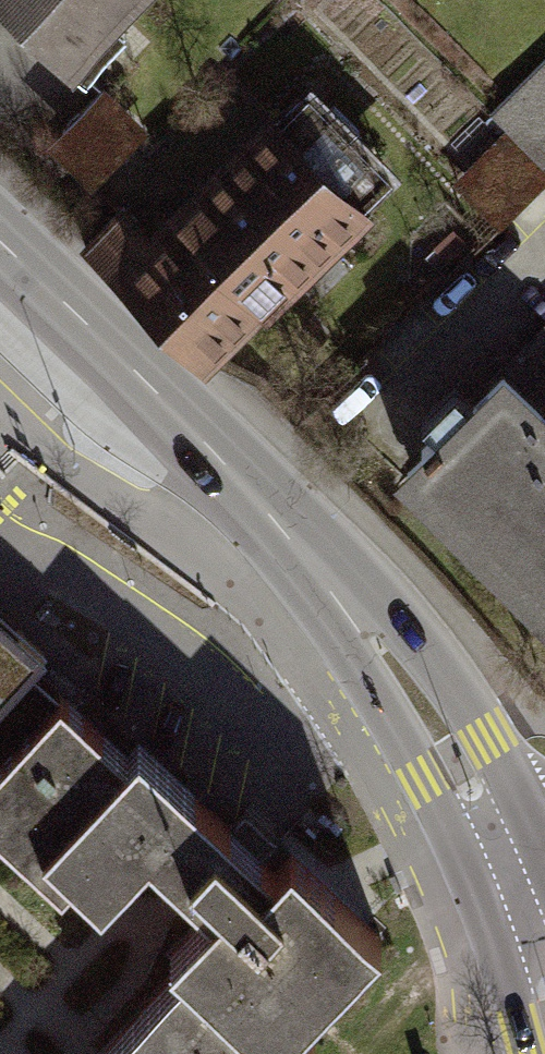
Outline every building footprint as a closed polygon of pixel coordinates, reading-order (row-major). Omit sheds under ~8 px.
[(67,56),(74,49),(87,61),(124,23),(112,12),(124,0),(7,0),(67,56)] [(491,114),(508,132),(456,183),(502,229),(544,185),(544,167),(543,165),(544,164),(544,61),(491,114)] [(115,84),(61,135),(99,175),(153,124),(115,84)] [(133,195),(89,237),(211,363),(377,206),(360,189),(387,163),(311,85),(283,112),(272,101),(154,216),(133,195)] [(385,457),(544,618),(544,403),(496,354),(385,457)] [(55,698),(26,671),(45,650),(0,608),(0,757),(55,698)] [(62,889),(74,876),(101,902),(148,853),(210,911),(168,955),(181,967),(103,1051),(106,1053),(296,1053),(316,1033),(303,1020),(381,938),(291,854),(276,870),(245,841),(139,742),(126,755),(60,693),(55,698),(0,757),(0,831),(62,889)]
